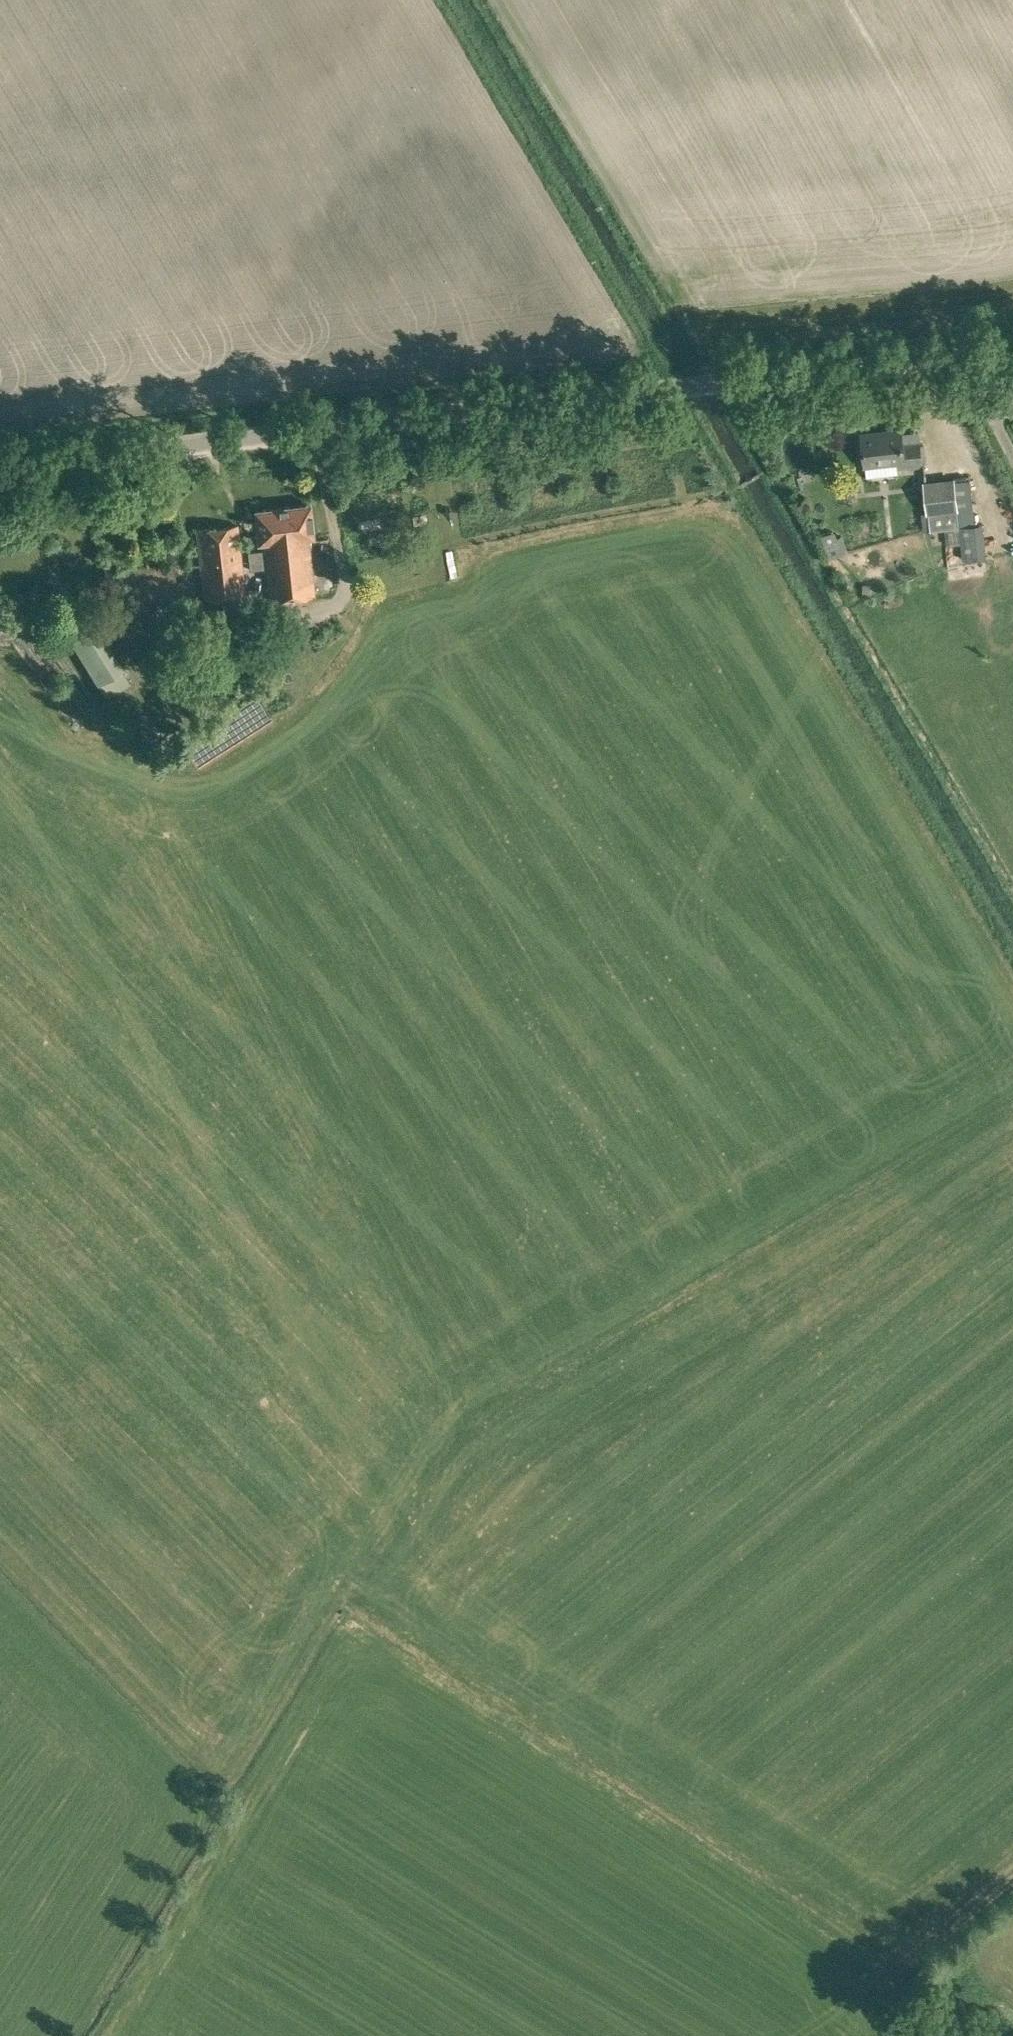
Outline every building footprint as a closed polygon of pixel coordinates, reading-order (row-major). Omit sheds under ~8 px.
[(897,462),(898,469),(922,466),(920,442),(903,444),(901,429),(861,434),(865,465),(897,462)] [(923,480),(926,514),(928,513),(930,529),(959,526),(957,511),(958,511),(954,477),(923,480)] [(981,515),(980,492),(964,493),(965,516),(981,515)] [(265,568),(269,599),(314,595),(308,537),(313,536),(310,504),(255,510),(258,542),(263,542),(264,550),(248,551),(249,569),(265,568)] [(196,529),(204,599),(245,595),(237,525),(196,529)] [(835,530),(820,535),(823,543),(838,538),(835,530)] [(63,628),(105,698),(130,682),(122,669),(123,668),(89,612),(63,628)] [(194,627),(203,649),(228,638),(222,622),(211,625),(210,621),(194,627)] [(255,629),(251,621),(239,626),(242,634),(255,629)]
